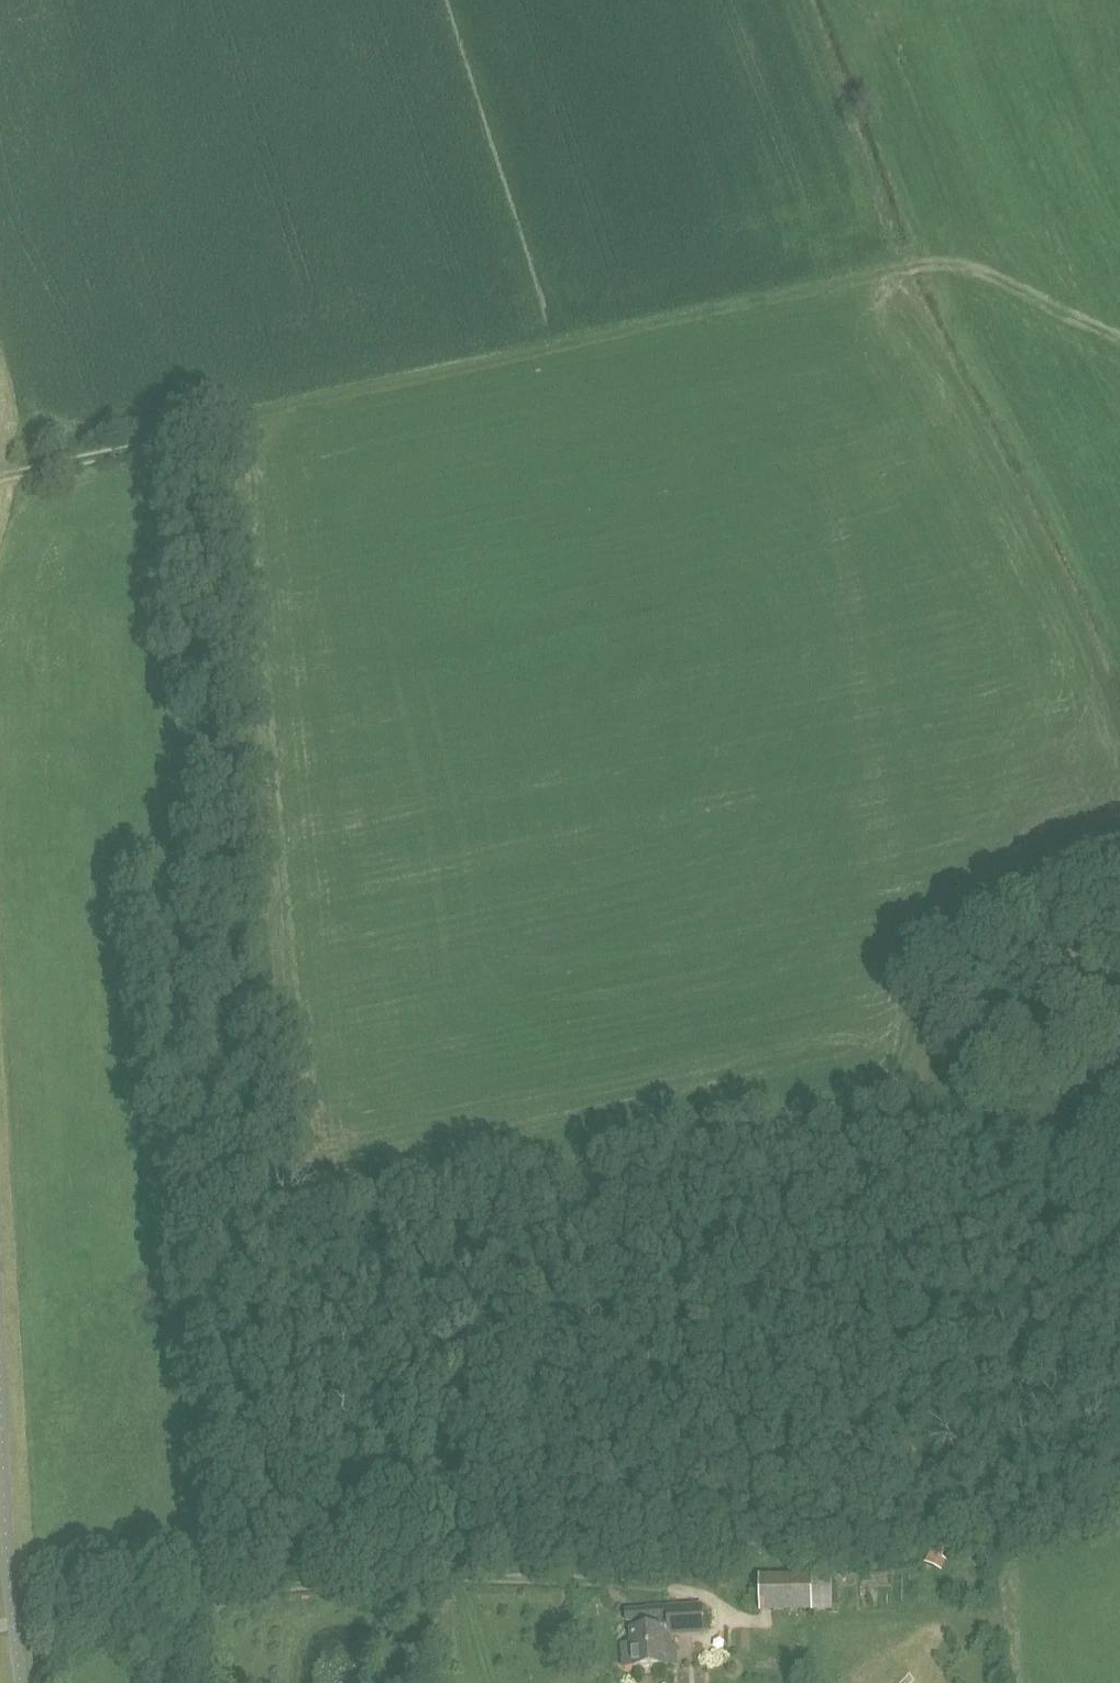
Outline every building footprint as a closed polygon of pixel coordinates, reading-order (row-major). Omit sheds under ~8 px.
[(820,1575),(821,1610),(841,1610),(840,1574),(820,1575)] [(814,1580),(761,1580),(761,1614),(814,1614),(814,1580)] [(704,1607),(670,1608),(625,1610),(626,1623),(633,1623),(634,1630),(635,1646),(625,1647),(626,1668),(636,1667),(636,1668),(675,1666),(673,1631),(705,1629),(704,1607)]
